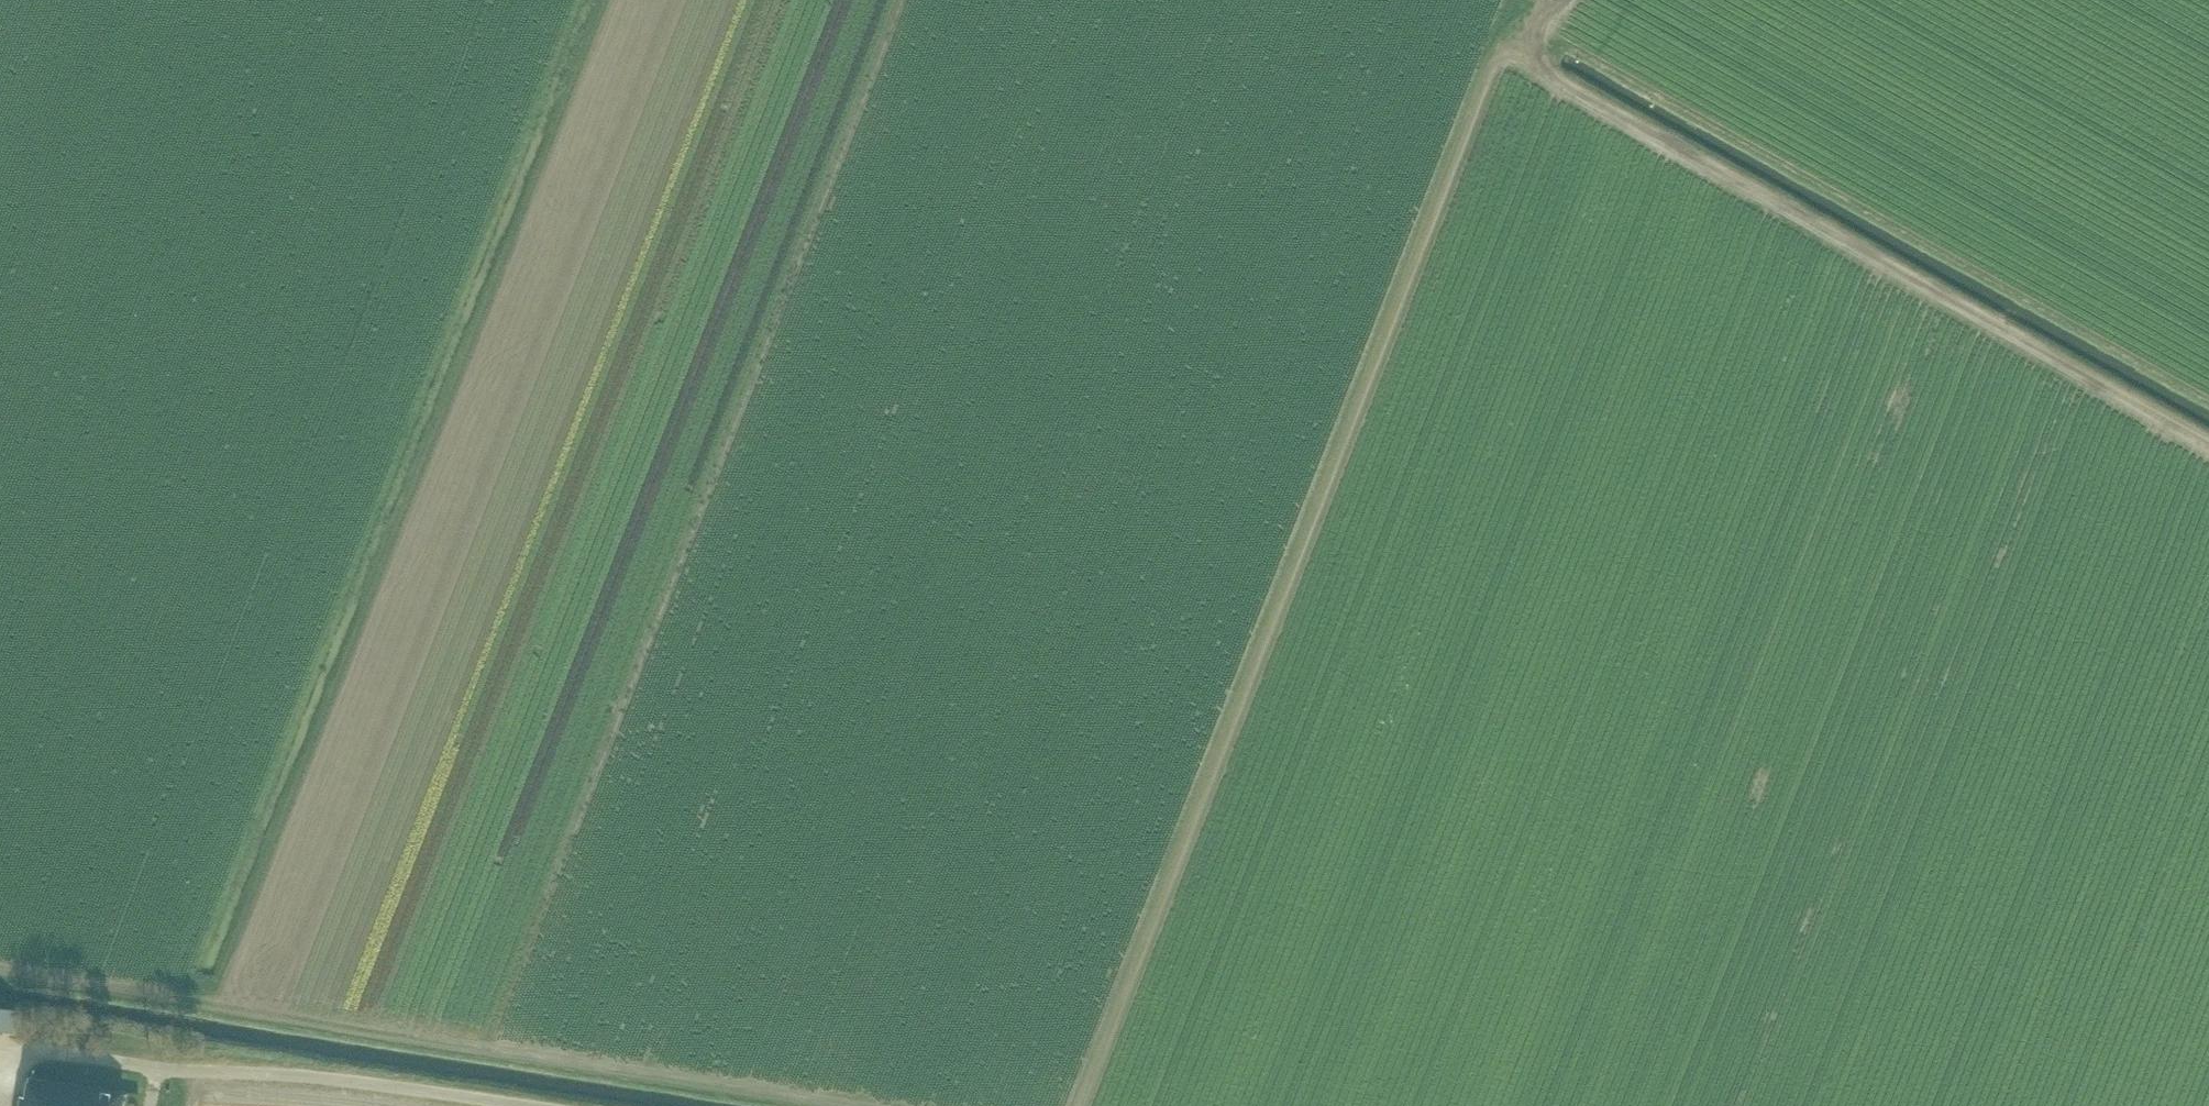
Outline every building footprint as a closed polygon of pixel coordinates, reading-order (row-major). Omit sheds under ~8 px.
[(1,1030),(13,1031),(14,1024),(16,1009),(0,1007),(0,1029),(1,1030)] [(123,1091),(93,1086),(82,1085),(41,1079),(29,1077),(27,1096),(21,1095),(19,1105),(121,1105),(123,1091)]
